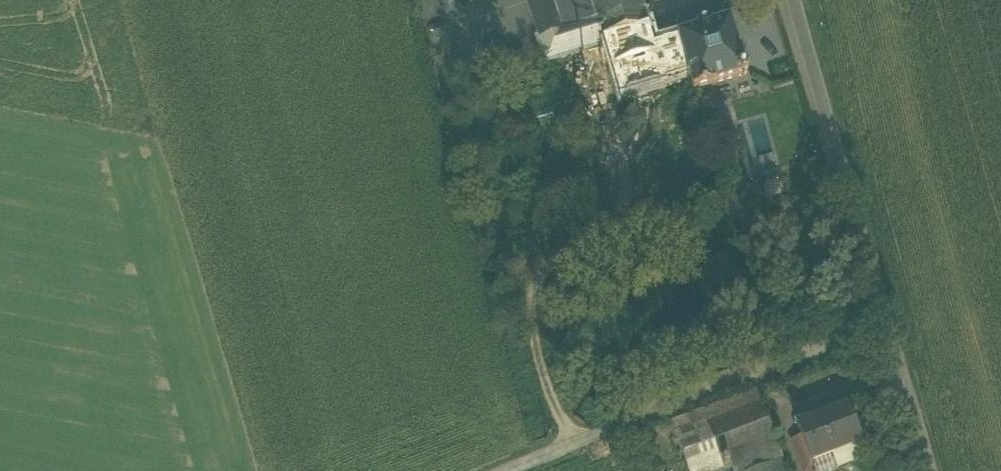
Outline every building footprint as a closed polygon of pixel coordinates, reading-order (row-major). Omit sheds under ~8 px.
[(540,37),(597,20),(598,24),(643,10),(640,0),(529,0),(540,37)] [(619,97),(681,79),(676,61),(684,58),(678,39),(654,47),(643,10),(598,24),(597,20),(540,37),(546,58),(602,41),(619,97)] [(678,38),(678,39),(684,58),(676,61),(681,79),(689,77),(693,93),(713,87),(713,86),(738,79),(743,81),(748,73),(743,70),(730,23),(712,29),(707,25),(699,28),(696,33),(678,38)] [(734,151),(719,156),(725,180),(741,175),(734,151)] [(740,196),(723,200),(727,218),(745,213),(740,196)] [(705,424),(763,401),(757,387),(674,419),(679,433),(704,423),(705,424)] [(705,424),(704,423),(679,433),(693,470),(696,470),(719,462),(719,461),(722,460),(724,465),(730,463),(728,458),(777,439),(763,401),(705,424)] [(802,437),(793,441),(804,470),(829,470),(839,467),(833,454),(859,444),(862,443),(848,406),(797,425),(802,437)] [(730,463),(733,470),(747,470),(784,457),(777,439),(728,458),(730,463)] [(833,454),(839,467),(864,457),(859,444),(833,454)] [(784,458),(749,470),(789,470),(784,458)]
